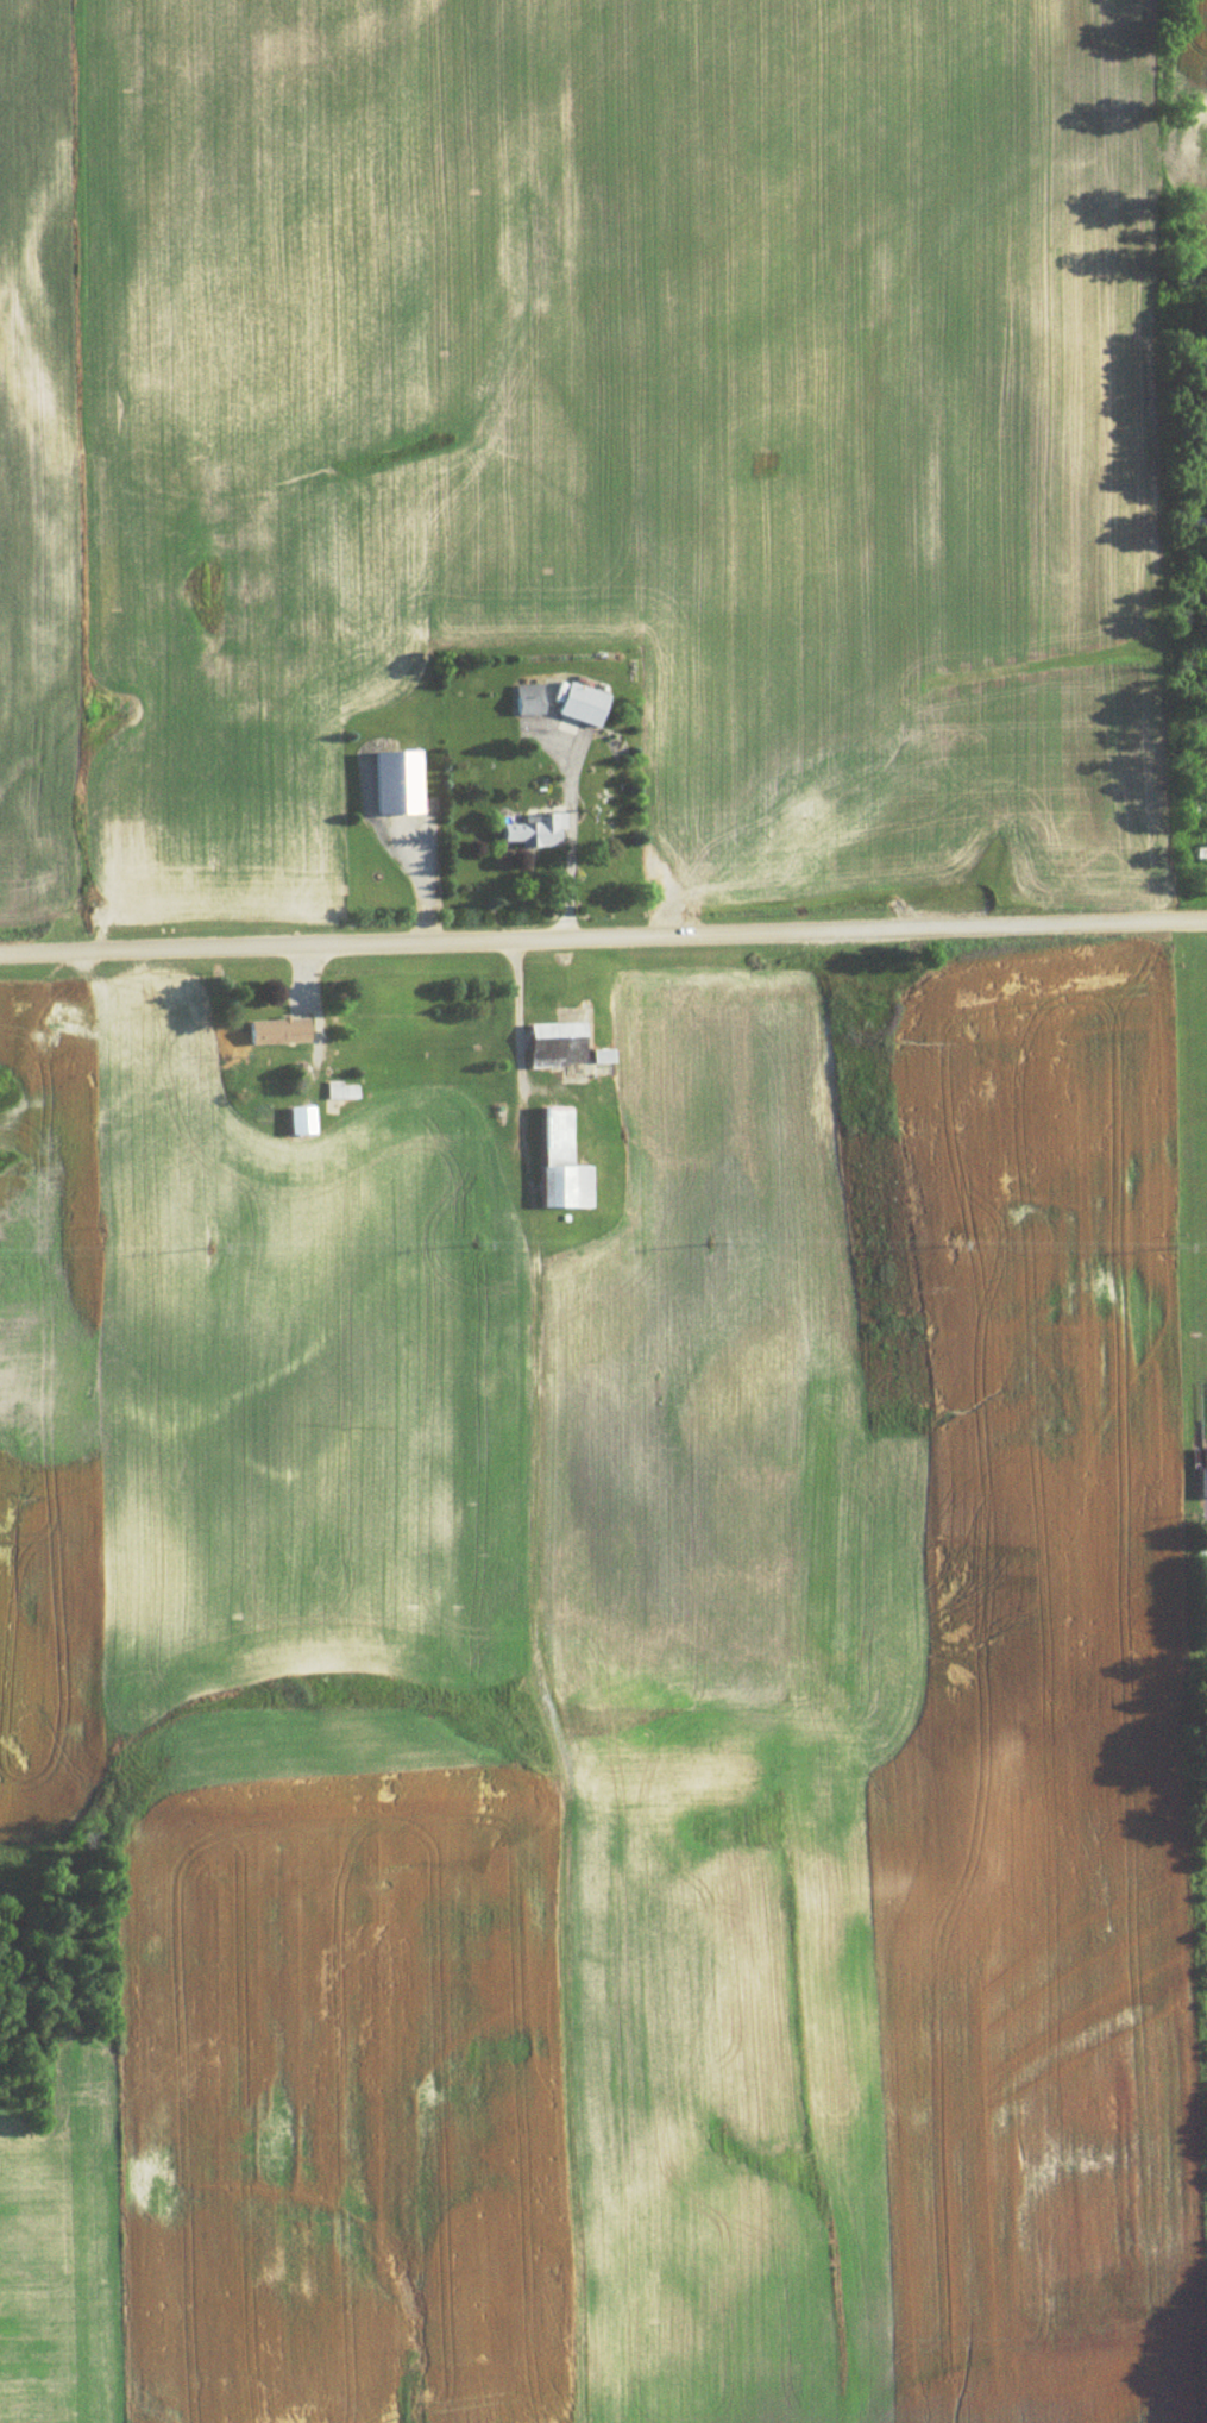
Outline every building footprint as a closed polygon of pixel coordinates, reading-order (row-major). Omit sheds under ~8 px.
[(608,693),(568,679),(556,712),(596,727),(608,693)] [(517,713),(543,713),(542,683),(516,683),(517,713)] [(421,811),(420,748),(374,749),(375,812),(421,811)] [(523,812),(523,821),(501,822),(501,841),(521,840),(521,845),(559,844),(558,829),(564,829),(564,811),(523,812)] [(1194,846),(1194,858),(1206,857),(1206,845),(1194,846)] [(249,1044),(309,1041),(308,1016),(248,1019),(249,1044)] [(583,1063),(582,1021),(529,1022),(531,1064),(583,1063)] [(592,1062),(612,1061),(612,1047),(592,1048),(592,1062)] [(341,1080),(326,1080),(327,1098),(357,1097),(357,1084),(341,1084),(341,1080)] [(312,1105),(289,1105),(290,1133),(314,1132),(312,1105)] [(572,1105),(543,1105),(542,1206),(591,1206),(591,1164),(571,1164),(572,1105)] [(1194,1445),(1194,1464),(1203,1464),(1204,1495),(1206,1495),(1206,1444),(1194,1445)]
